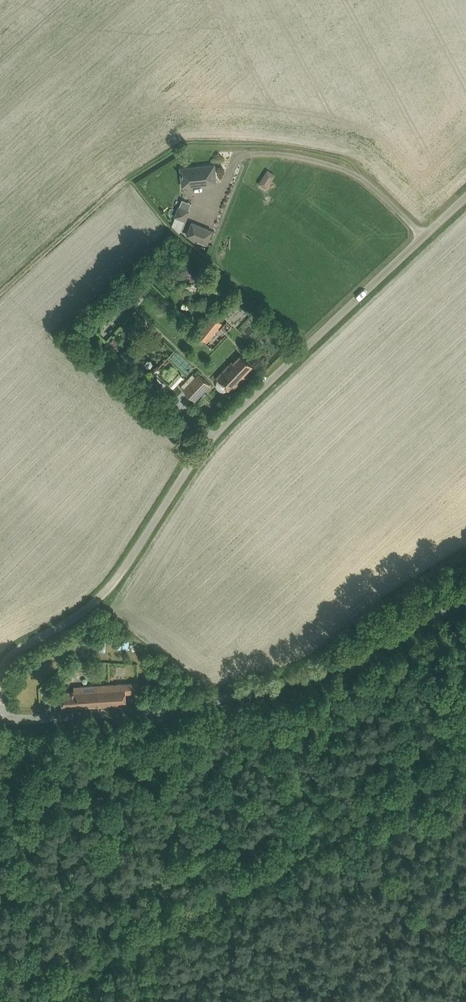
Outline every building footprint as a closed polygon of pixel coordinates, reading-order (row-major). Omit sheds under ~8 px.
[(181,168),(183,186),(216,182),(214,164),(181,168)] [(267,170),(261,179),(269,184),(275,175),(267,170)] [(176,214),(180,216),(185,218),(189,209),(192,202),(182,198),(176,214)] [(213,228),(192,220),(187,235),(207,243),(213,228)] [(197,334),(207,342),(223,323),(213,315),(197,334)] [(219,379),(217,381),(217,384),(218,387),(220,390),(224,391),(227,390),(229,388),(231,391),(245,376),(243,375),(252,365),(241,354),(234,362),(232,361),(217,377),(219,379)] [(184,389),(195,400),(210,384),(199,374),(184,389)] [(62,691),(63,707),(127,702),(126,693),(139,691),(138,682),(74,686),(74,690),(62,691)]
